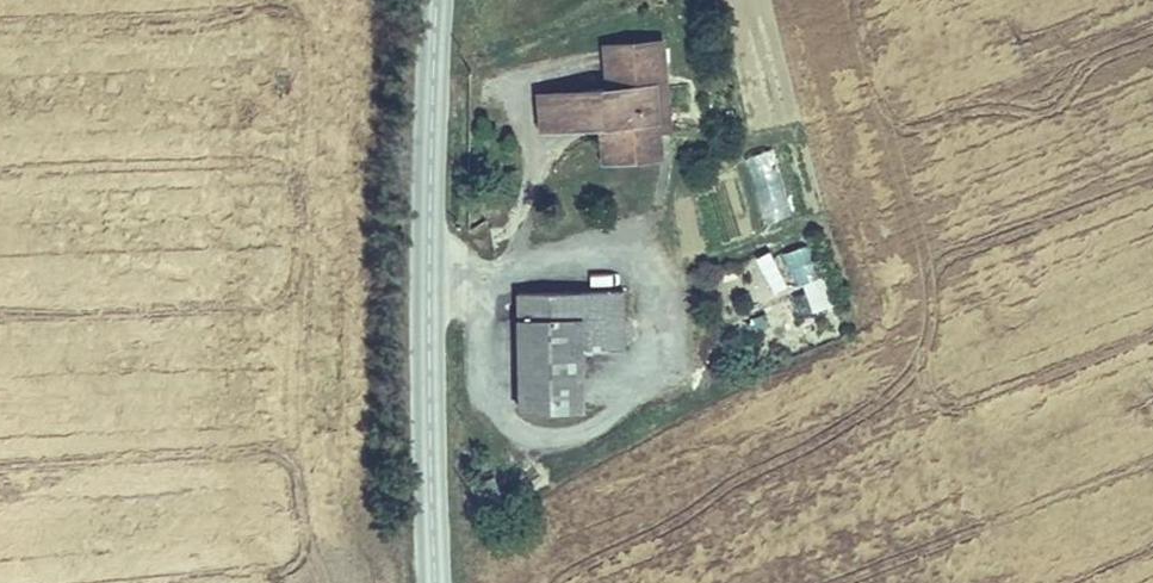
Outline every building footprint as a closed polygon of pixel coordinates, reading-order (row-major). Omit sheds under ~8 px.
[(612,54),(615,92),(546,99),(550,138),(617,131),(621,171),(666,166),(659,94),(671,92),(667,49),(612,54)] [(744,156),(760,226),(791,219),(776,149),(744,156)] [(786,253),(789,280),(808,277),(804,250),(786,253)] [(528,421),(590,419),(588,364),(631,363),(629,297),(524,300),(528,421)]
